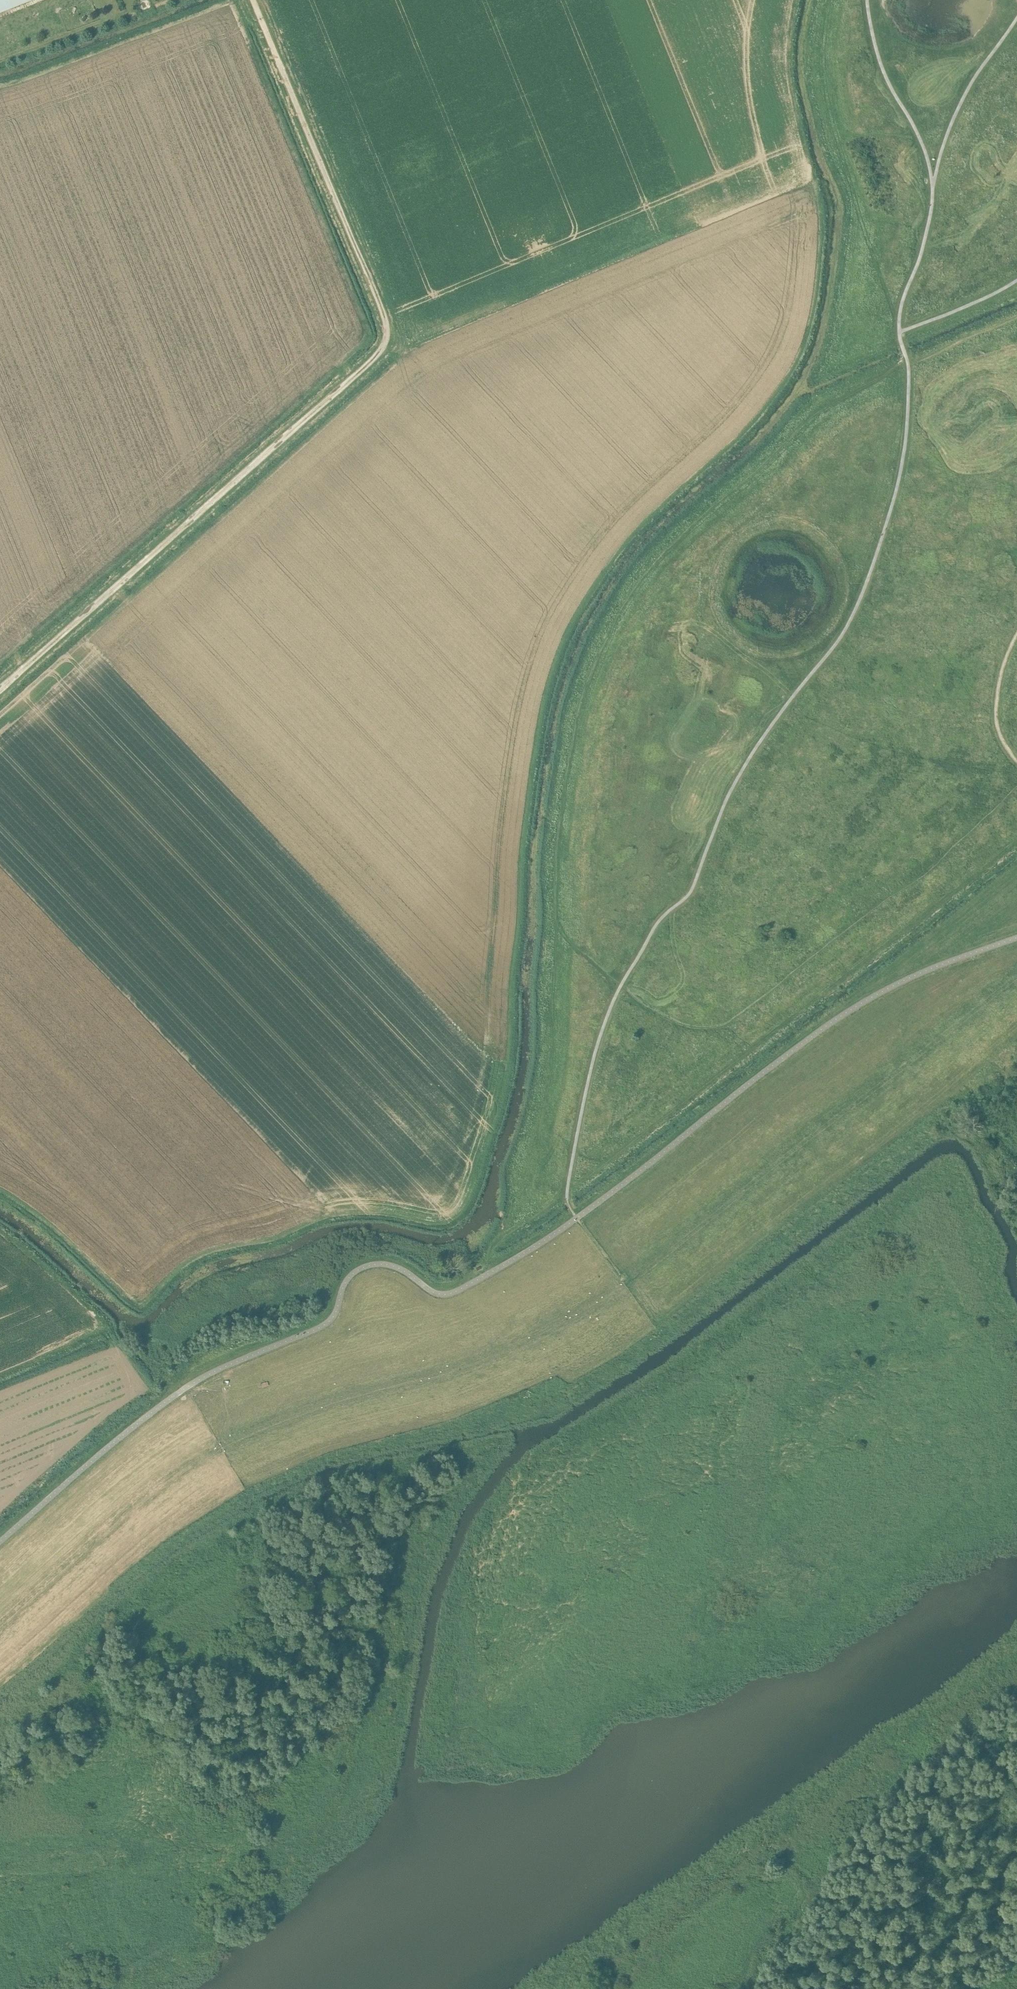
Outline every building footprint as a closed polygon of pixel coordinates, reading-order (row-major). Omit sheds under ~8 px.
[(11,7),(12,9),(33,0),(0,0),(0,12),(11,7)]
